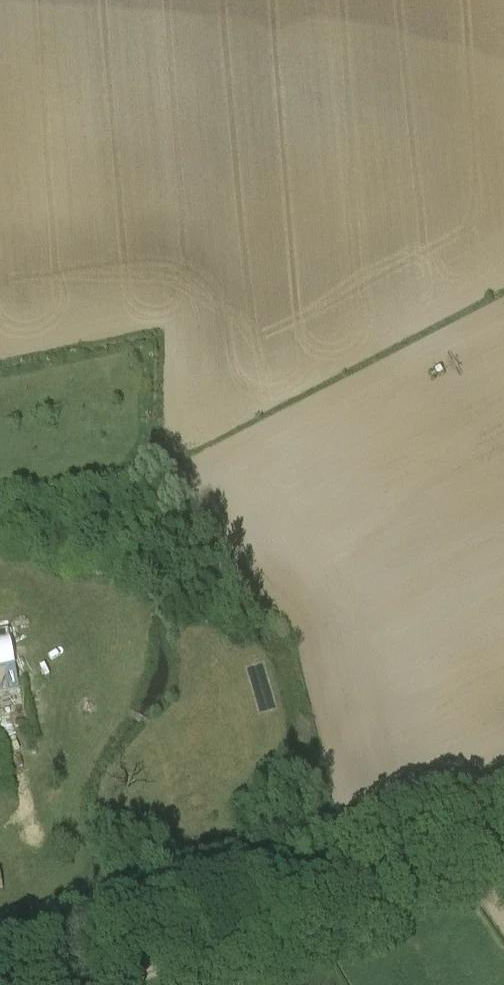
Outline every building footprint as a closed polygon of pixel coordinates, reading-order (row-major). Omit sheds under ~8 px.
[(0,625),(0,691),(14,689),(11,666),(13,666),(12,654),(13,654),(9,624),(0,625)]
